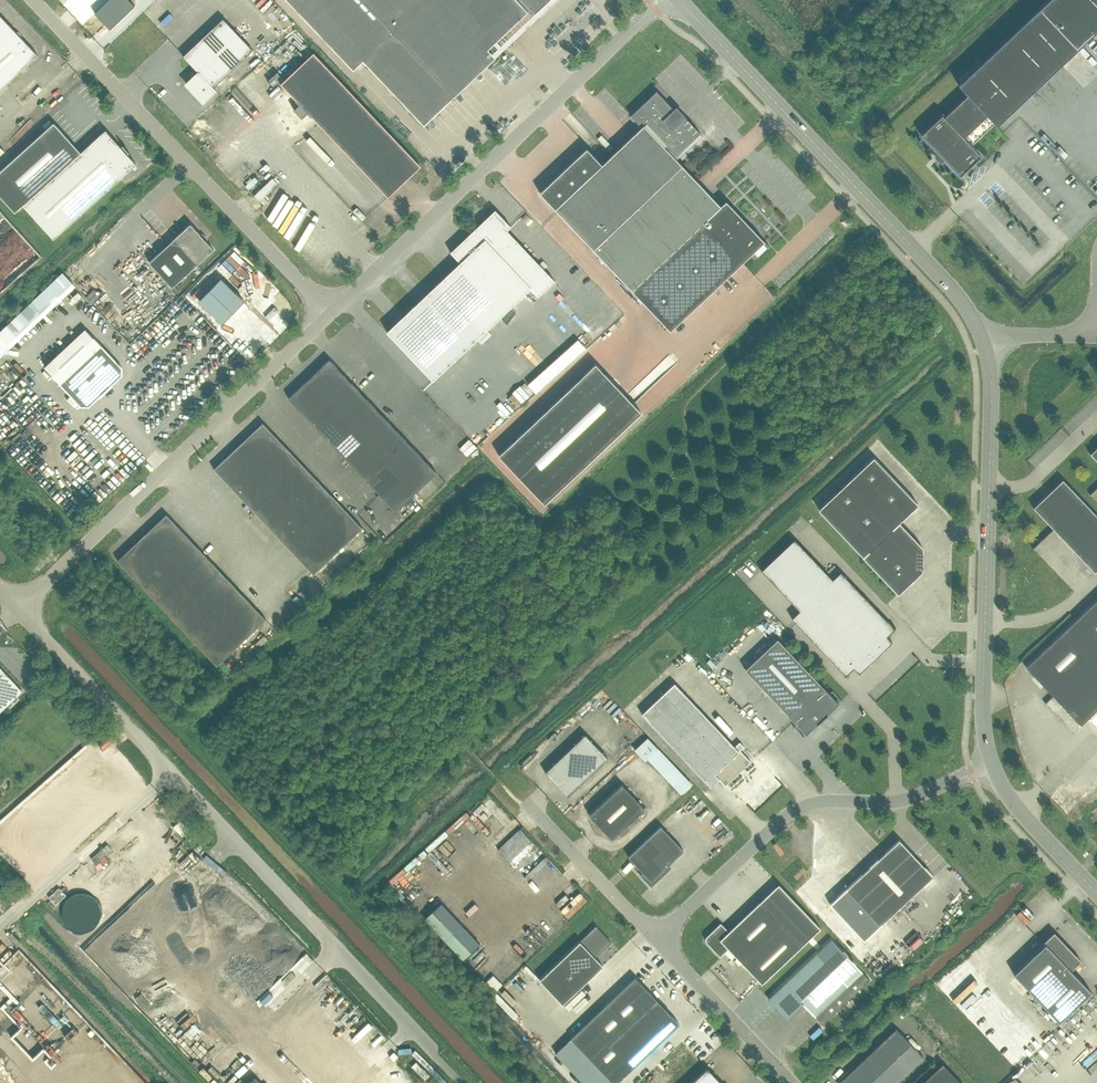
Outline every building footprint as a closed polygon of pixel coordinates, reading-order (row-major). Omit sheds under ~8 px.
[(95,13),(110,30),(135,6),(129,0),(108,0),(95,13)] [(535,13),(548,0),(287,0),(353,70),(363,61),(424,125),(495,57),(488,49),(531,8),(535,13)] [(1039,8),(1077,49),(1096,30),(1096,0),(1048,0),(1039,8)] [(944,117),(942,114),(920,134),(936,151),(935,152),(935,153),(934,154),(934,155),(934,156),(935,157),(935,158),(936,159),(937,160),(938,161),(939,161),(940,161),(941,161),(942,160),(943,160),(944,159),(960,176),(981,156),(971,145),(994,124),(996,126),(997,125),(1077,49),(1039,8),(958,85),(965,92),(965,93),(967,95),(944,117)] [(37,55),(0,15),(0,90),(37,55)] [(214,87),(253,50),(223,18),(183,56),(197,72),(184,84),(203,104),(217,91),(214,87)] [(314,53),(281,84),(296,100),(299,104),(294,110),(302,118),(307,113),(311,117),(312,116),(388,197),(420,166),(314,53)] [(656,91),(630,115),(641,127),(674,157),(700,133),(683,115),(682,116),(676,109),(675,110),(656,91)] [(54,238),(136,164),(105,130),(81,152),(54,123),(0,171),(0,196),(15,212),(23,205),(54,238)] [(682,165),(674,157),(641,127),(611,155),(611,156),(603,163),(602,164),(587,148),(540,193),(555,209),(593,249),(631,290),(670,331),(764,242),(768,246),(767,247),(768,248),(770,246),(731,205),(731,206),(726,201),(722,205),(721,205),(720,206),(682,165)] [(507,230),(511,226),(495,210),(450,252),(460,262),(387,331),(433,380),(530,288),(538,296),(554,280),(507,230)] [(190,224),(148,262),(172,288),(214,249),(190,224)] [(221,278),(198,300),(222,324),(244,301),(221,278)] [(46,366),(44,367),(60,384),(64,381),(67,384),(68,385),(69,385),(71,385),(73,384),(98,360),(116,380),(117,380),(121,376),(122,368),(107,352),(101,346),(85,329),(46,366)] [(360,392),(329,359),(317,371),(332,387),(320,399),(335,415),(360,392)] [(595,363),(498,455),(544,504),(641,412),(595,363)] [(320,399),(332,387),(317,371),(288,398),(304,414),(320,399)] [(335,415),(351,431),(375,408),(360,392),(335,415)] [(319,430),(335,415),(320,399),(304,414),(319,430)] [(351,431),(366,447),(390,424),(375,408),(351,431)] [(351,431),(335,415),(319,430),(334,446),(351,431)] [(250,434),(266,450),(278,439),(263,422),(250,434)] [(366,447),(381,463),(406,440),(390,424),(366,447)] [(349,463),(366,447),(351,431),(334,446),(349,463)] [(229,485),(266,450),(250,434),(214,469),(229,485)] [(278,439),(266,450),(229,485),(246,503),(295,457),(278,439)] [(381,463),(396,479),(421,456),(406,440),(381,463)] [(365,479),(381,463),(366,447),(349,463),(365,479)] [(421,456),(396,479),(412,495),(436,472),(421,456)] [(295,457),(246,503),(263,521),(312,474),(295,457)] [(899,522),(918,504),(873,457),(818,509),(863,556),(862,557),(898,594),(922,571),(923,547),(899,522)] [(380,495),(396,479),(381,463),(365,479),(380,495)] [(280,539),(329,492),(312,474),(263,521),(280,539)] [(412,495),(396,479),(380,495),(396,511),(412,495)] [(1049,492),(1032,507),(1053,530),(1054,529),(1094,572),(1096,570),(1096,516),(1063,479),(1054,488),(1054,487),(1049,492)] [(296,556),(345,510),(329,492),(280,539),(296,556)] [(313,574),(314,574),(362,528),(345,510),(296,556),(313,574)] [(154,525),(169,542),(182,530),(166,514),(154,525)] [(133,577),(169,542),(154,525),(117,560),(133,577)] [(182,530),(169,542),(133,577),(150,595),(199,548),(182,530)] [(845,676),(854,668),(859,673),(892,642),(887,636),(896,628),(895,627),(894,628),(841,572),(833,579),(794,539),(761,570),(800,610),(792,618),(845,675),(844,676),(845,676)] [(166,612),(215,566),(199,548),(150,595),(166,612)] [(183,630),(232,584),(215,566),(166,612),(183,630)] [(200,648),(249,601),(232,584),(183,630),(200,648)] [(1025,666),(1053,696),(1045,703),(1072,732),(1088,717),(1096,726),(1096,599),(1025,666)] [(217,666),(217,665),(266,619),(249,601),(200,648),(217,666)] [(667,635),(615,685),(642,714),(711,787),(719,779),(725,786),(751,761),(740,750),(744,746),(740,741),(734,746),(675,683),(695,664),(667,635)] [(820,684),(777,639),(745,669),(806,734),(839,703),(820,684)] [(23,691),(0,667),(0,712),(8,706),(9,707),(17,700),(16,698),(23,691)] [(585,734),(545,772),(558,785),(568,796),(580,784),(608,758),(585,734)] [(645,809),(621,784),(589,815),(612,839),(645,809)] [(628,856),(643,872),(641,874),(642,875),(642,878),(646,882),(651,884),(652,885),(671,867),(668,864),(684,850),(660,826),(628,856)] [(846,888),(830,904),(864,940),(880,925),(933,876),(899,839),(846,888)] [(108,843),(91,858),(96,863),(112,848),(108,843)] [(743,964),(761,983),(802,945),(820,928),(778,884),(769,893),(760,901),(729,931),(721,923),(707,936),(708,937),(708,941),(707,942),(720,956),(728,948),(743,964)] [(569,898),(566,894),(556,903),(559,907),(569,898)] [(563,1004),(603,965),(595,957),(611,942),(596,926),(539,979),(563,1004)] [(1071,970),(1081,960),(1054,932),(1043,942),(1045,944),(1013,973),(1059,1022),(1091,991),(1071,970)] [(817,953),(768,999),(775,1005),(776,1004),(788,1016),(803,1003),(815,1016),(823,1024),(870,979),(831,939),(817,953)] [(679,1024),(656,999),(635,977),(570,1038),(613,1082),(617,1082),(631,1069),(679,1024)] [(896,1028),(856,1066),(854,1065),(837,1082),(838,1082),(896,1082),(923,1057),(896,1028)] [(942,1063),(921,1082),(961,1082),(942,1063)] [(690,1082),(722,1082),(707,1067),(690,1082)]
